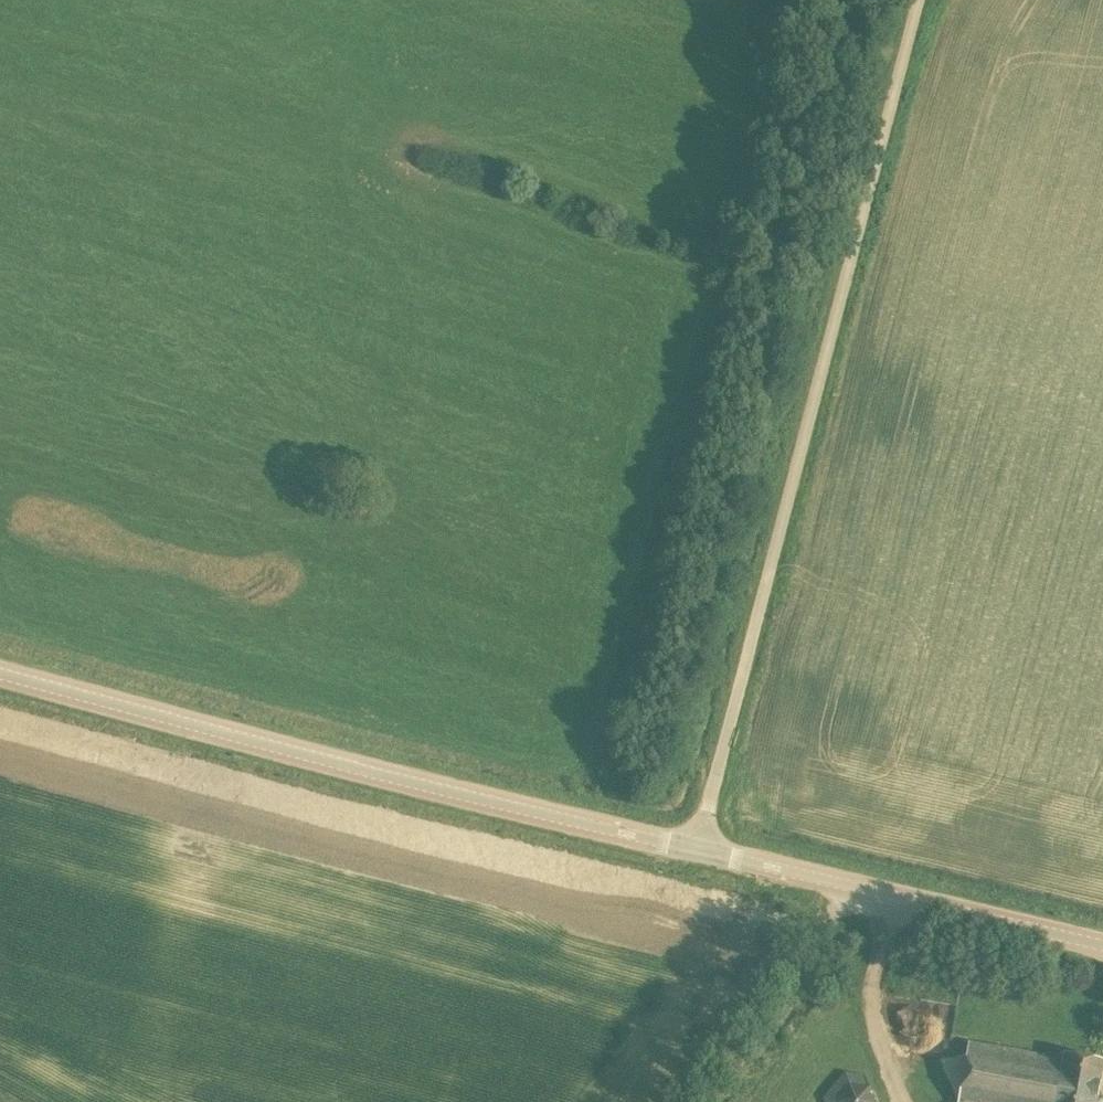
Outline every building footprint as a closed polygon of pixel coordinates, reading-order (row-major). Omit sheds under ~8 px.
[(971,1045),(962,1101),(1095,1101),(1102,1061),(1063,1054),(1062,1060),(971,1045)] [(865,1076),(845,1072),(824,1098),(825,1101),(875,1101),(865,1076)]
